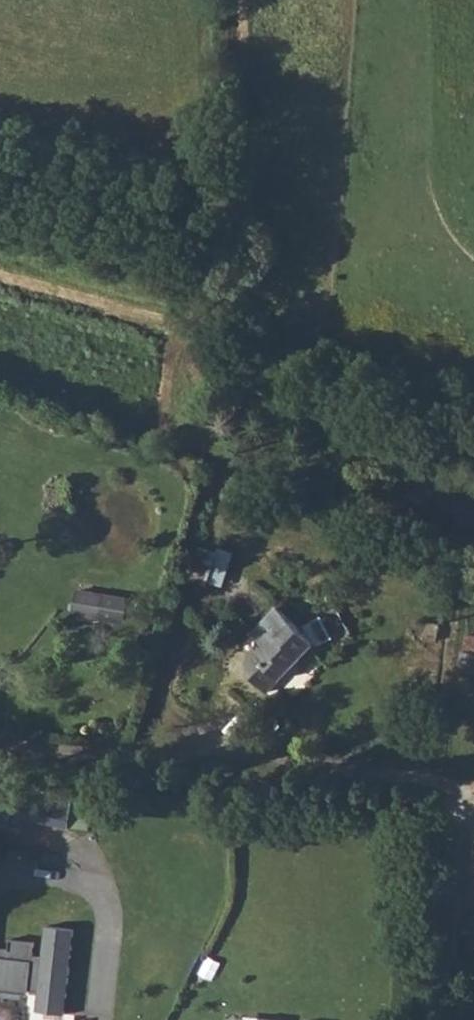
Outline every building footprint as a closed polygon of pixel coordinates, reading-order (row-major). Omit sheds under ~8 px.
[(224,545),(210,578),(224,584),(237,551),(224,545)] [(128,621),(130,592),(77,588),(74,616),(128,621)] [(322,648),(278,611),(252,640),(260,648),(248,664),(249,681),(270,698),(302,660),(308,664),(322,648)] [(465,649),(463,667),(473,668),(473,650),(465,649)] [(28,996),(29,990),(40,992),(38,1012),(66,1015),(76,929),(48,926),(44,957),(34,956),(36,942),(11,939),(10,950),(0,949),(0,993),(28,996)]
